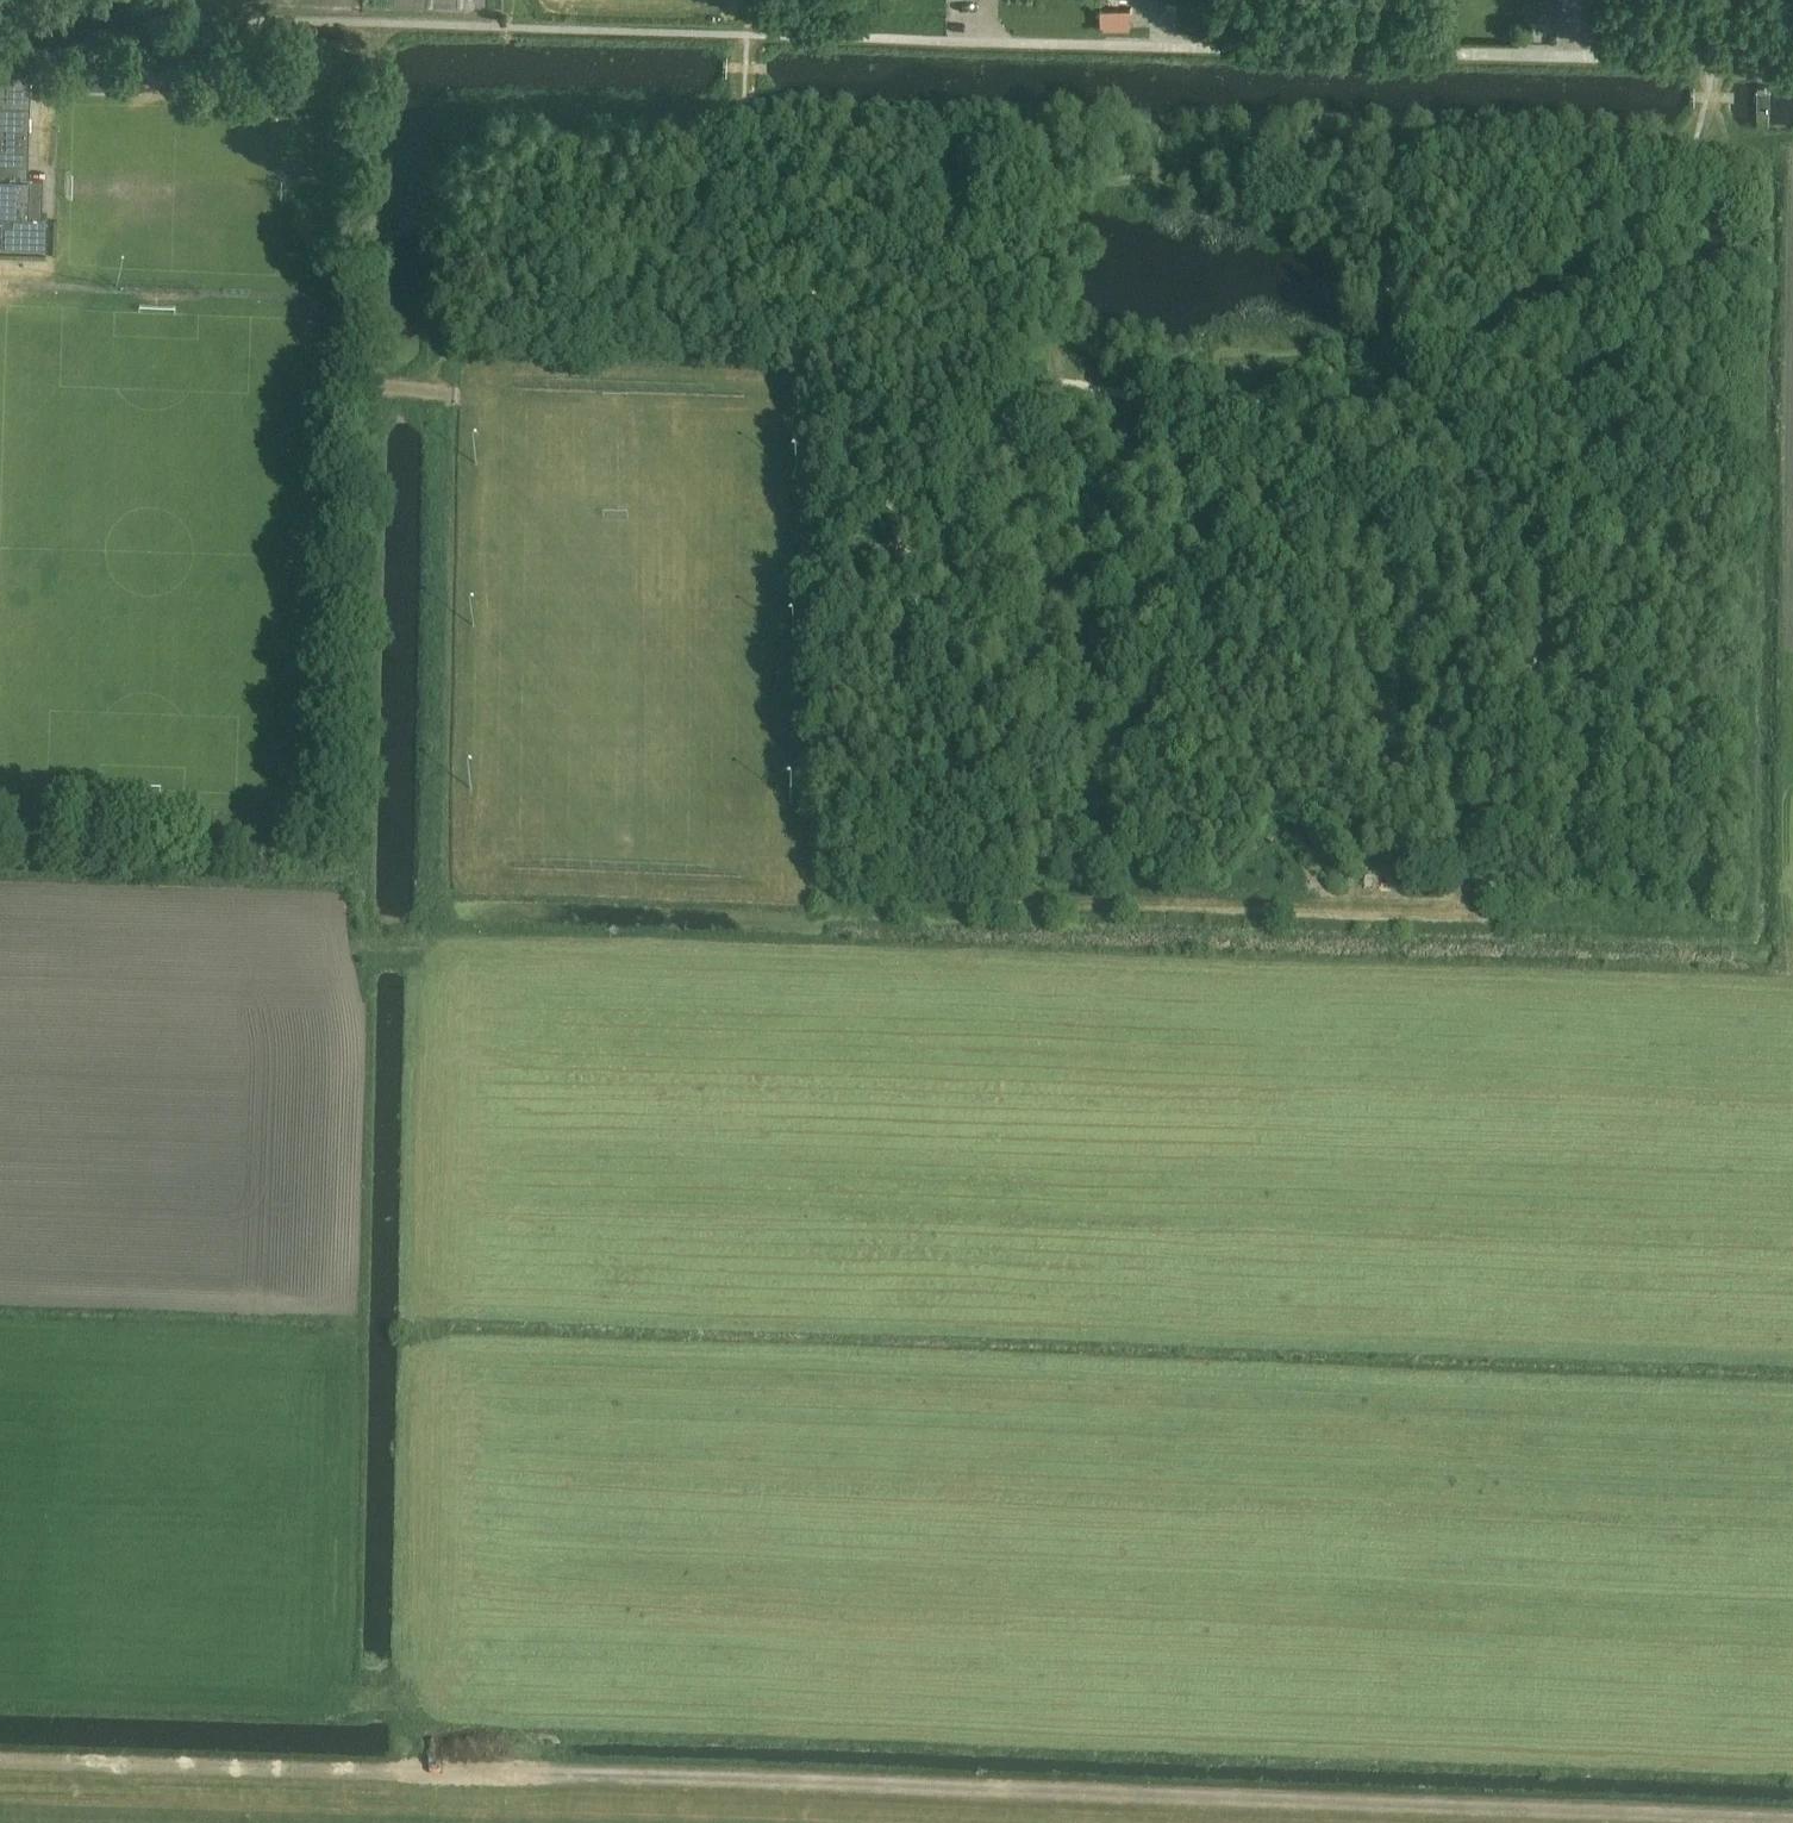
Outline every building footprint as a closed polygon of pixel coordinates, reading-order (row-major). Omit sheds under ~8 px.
[(1476,0),(1458,0),(1458,14),(1475,14),(1476,0)] [(1524,15),(1558,16),(1558,0),(1524,0),(1524,15)] [(1130,30),(1131,10),(1101,10),(1101,30),(1130,30)] [(28,177),(31,68),(0,67),(0,214),(2,214),(1,244),(46,246),(47,214),(41,214),(43,178),(28,177)]
